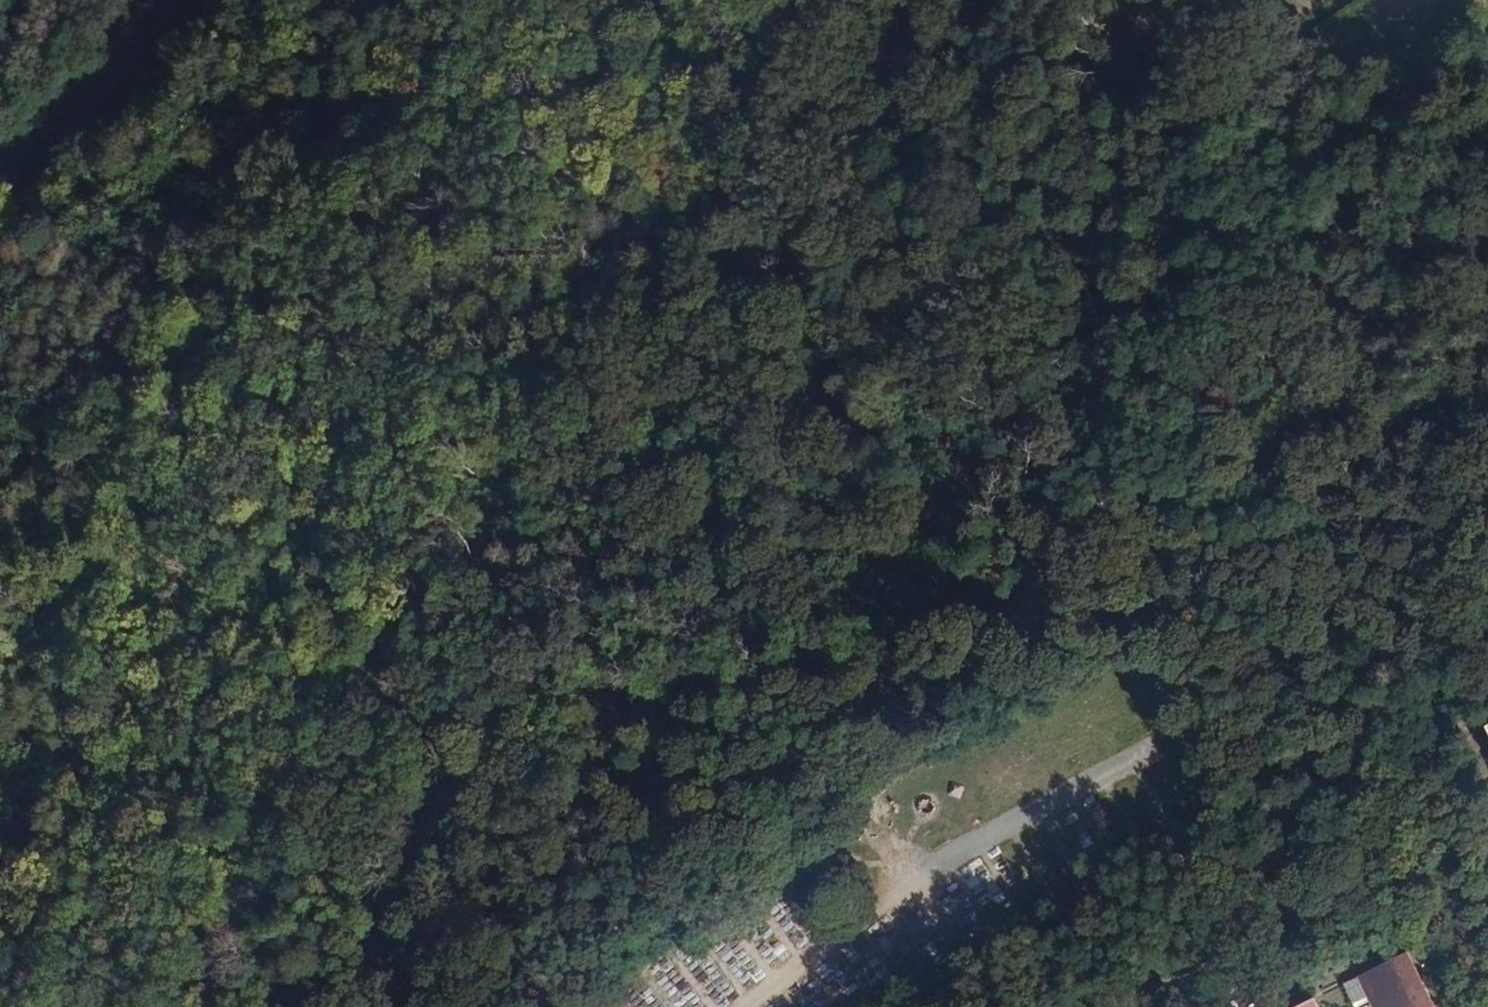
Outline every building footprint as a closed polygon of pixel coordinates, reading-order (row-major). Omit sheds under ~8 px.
[(1420,978),(1407,952),(1357,977),(1370,1003),(1420,978)] [(1370,1003),(1372,1006),(1428,1006),(1434,1004),(1420,978),(1370,1003)] [(587,1006),(612,1006),(603,996),(587,1006)] [(1313,999),(1306,1002),(1296,1006),(1318,1006),(1313,999)]
